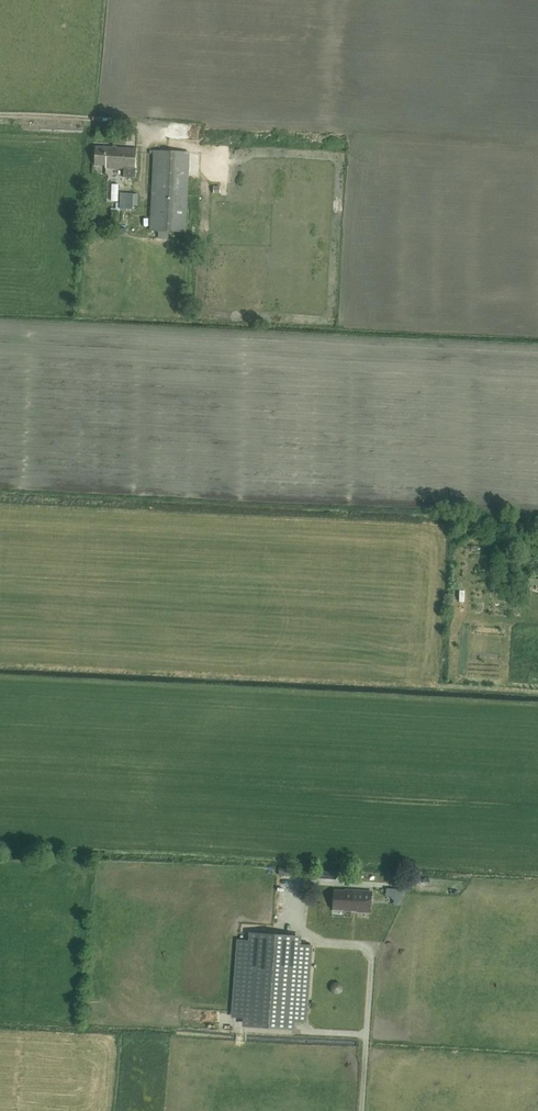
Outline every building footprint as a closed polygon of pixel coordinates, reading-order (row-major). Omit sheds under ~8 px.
[(135,178),(137,148),(96,146),(95,165),(106,166),(105,168),(124,168),(123,177),(135,178)] [(150,230),(159,231),(158,238),(168,239),(169,231),(186,232),(189,152),(154,151),(150,230)] [(137,193),(134,193),(121,193),(120,209),(133,210),(133,205),(137,205),(137,193)] [(370,912),(371,891),(346,890),(346,891),(334,890),(333,908),(345,909),(344,911),(370,912)] [(238,941),(232,1016),(246,1017),(245,1025),(292,1028),(292,1020),(306,1021),(311,947),(298,946),(299,938),(252,934),(251,942),(238,941)] [(341,982),(333,986),(337,995),(345,991),(341,982)]
